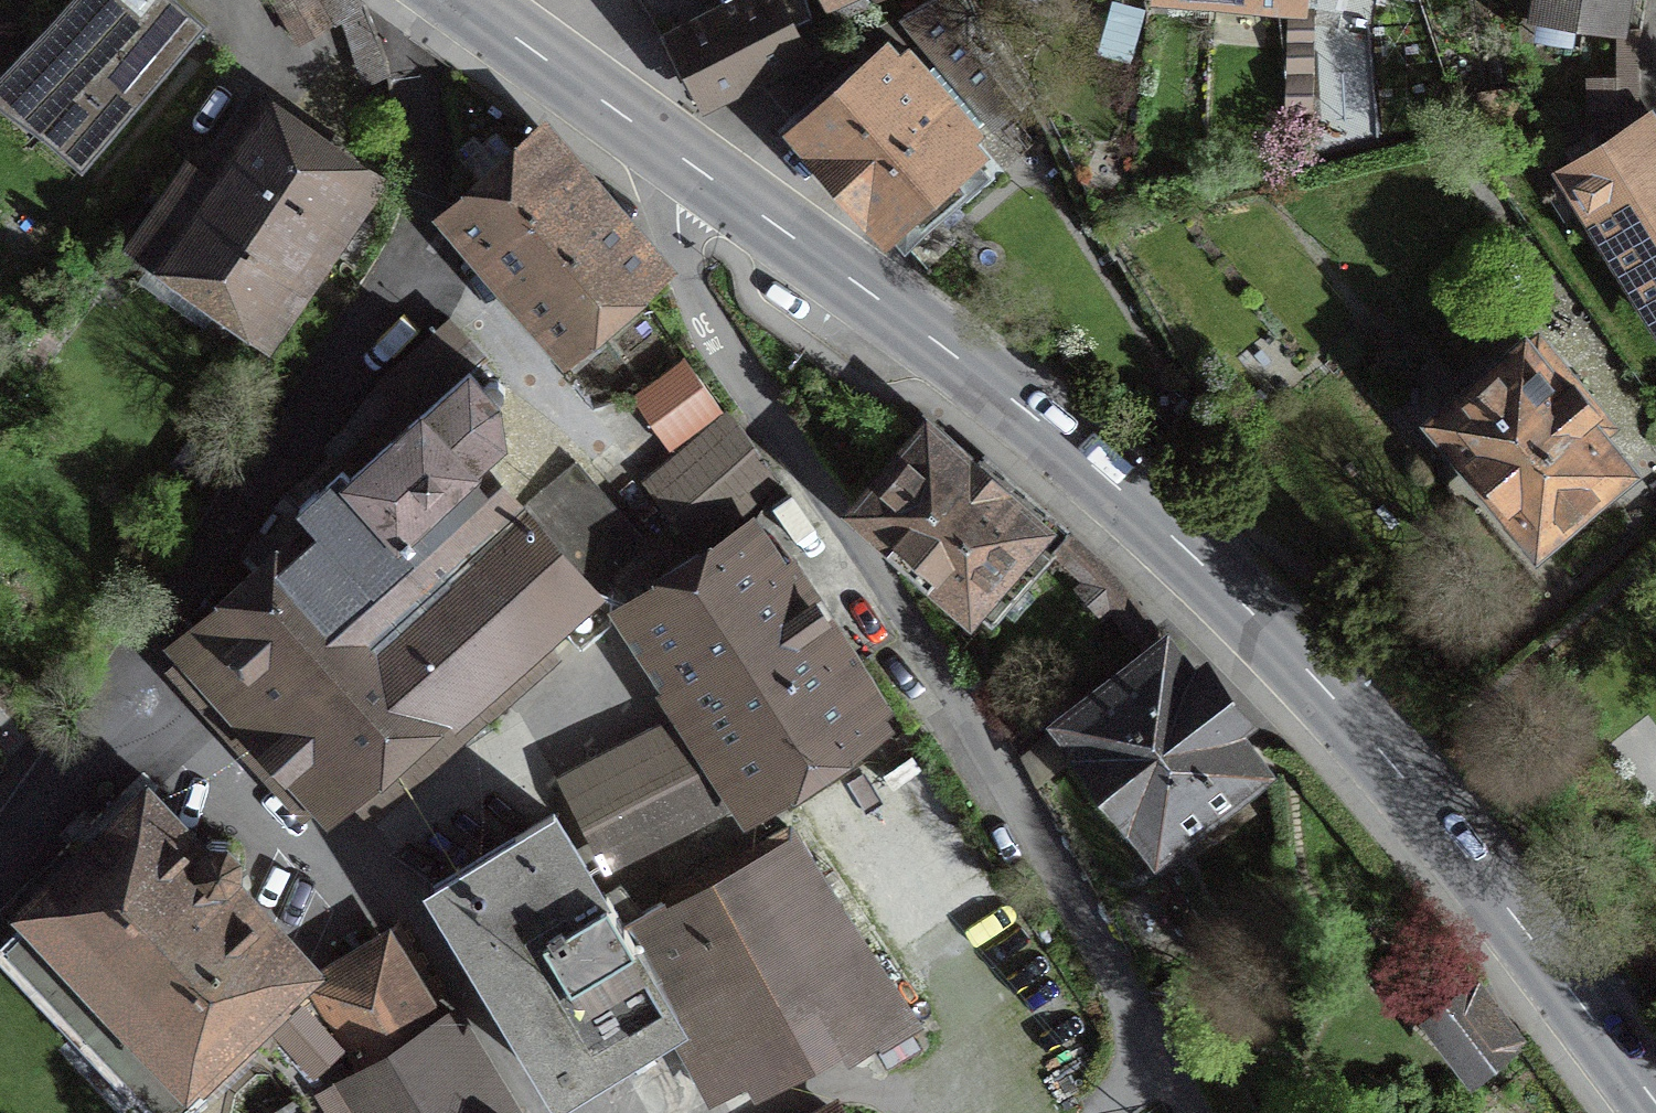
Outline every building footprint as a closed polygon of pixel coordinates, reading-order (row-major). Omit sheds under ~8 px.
[(134,0),(80,0),(12,79),(57,118),(44,133),(82,166),(186,45),(134,0)] [(299,41),(330,22),(316,0),(274,0),(299,41)] [(786,0),(725,0),(662,24),(695,111),(811,67),(786,0)] [(958,0),(929,0),(902,20),(988,132),(1033,102),(958,0)] [(1151,4),(1312,9),(1312,0),(1152,0),(1151,4)] [(1536,13),(1622,28),(1627,0),(1538,0),(1536,13)] [(0,12),(0,39),(13,27),(0,12)] [(1314,107),(1315,74),(1318,28),(1291,26),(1288,73),(1287,107),(1314,107)] [(988,132),(892,34),(784,135),(894,250),(1001,149),(988,132)] [(367,178),(261,103),(209,176),(189,162),(135,238),(262,327),(367,178)] [(674,264),(548,116),(429,216),(554,364),(674,264)] [(1560,174),(1655,338),(1655,118),(1560,174)] [(1642,478),(1527,338),(1428,419),(1543,558),(1642,478)] [(728,421),(685,362),(633,398),(675,458),(728,421)] [(218,611),(161,653),(325,832),(378,790),(455,735),(605,602),(584,577),(638,533),(578,462),(524,507),(489,473),(507,455),(502,409),(468,377),(298,524),(215,608),(218,611)] [(1057,533),(925,419),(842,514),(974,628),(1057,533)] [(779,493),(728,421),(675,458),(646,479),(697,551),(779,493)] [(904,732),(760,516),(608,616),(674,717),(556,781),(606,880),(734,811),(747,832),(904,732)] [(1279,778),(1177,638),(1050,731),(1152,871),(1279,778)] [(144,785),(0,933),(0,937),(159,1112),(176,1112),(255,1042),(290,1079),(308,1112),(369,1112),(371,1112),(354,1085),(372,1073),(317,988),(324,977),(144,785)] [(424,903),(553,1112),(569,1112),(671,1050),(688,1040),(621,928),(555,823),(424,903)] [(794,827),(621,928),(688,1040),(671,1050),(709,1112),(711,1112),(745,1093),(754,1107),(846,1053),(853,1065),(913,1029),(794,827)] [(435,1035),(390,940),(324,977),(317,988),(372,1073),(435,1035)] [(1532,1045),(1481,980),(1434,1016),(1485,1081),(1532,1045)] [(463,1021),(435,1035),(372,1073),(354,1085),(371,1112),(372,1112),(522,1112),(463,1021)] [(844,1103),(827,1112),(849,1112),(844,1103)]
